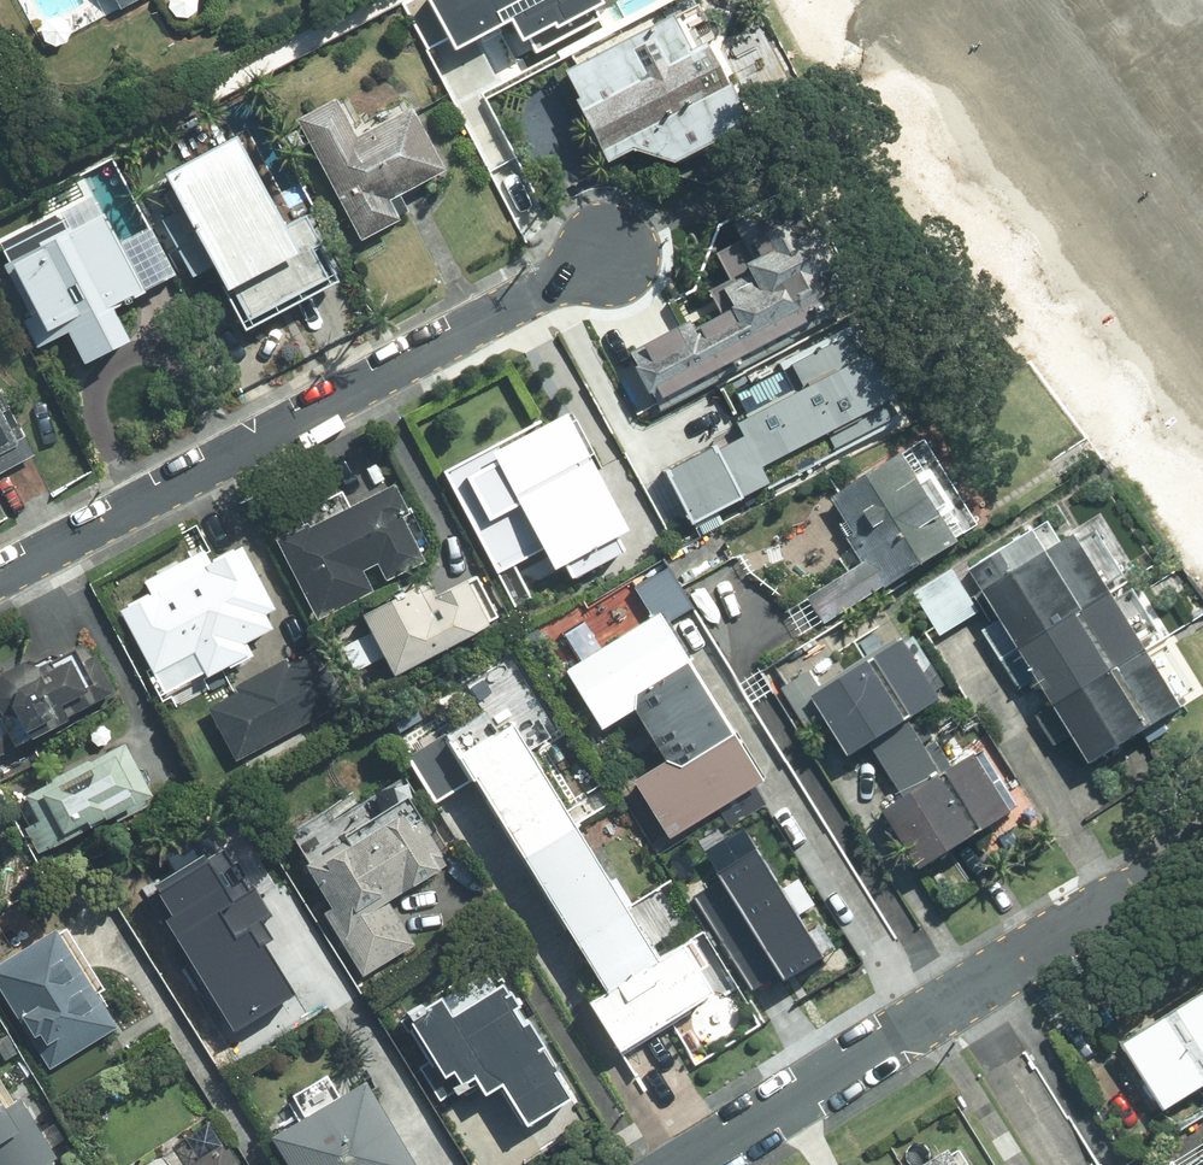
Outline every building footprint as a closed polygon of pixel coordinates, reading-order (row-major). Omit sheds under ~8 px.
[(470,28),(521,3),(543,47),(637,0),(456,0),(470,28)] [(715,86),(672,5),(548,70),(591,150),(715,86)] [(334,93),(283,119),(349,248),(415,215),(404,191),(436,175),(401,107),(353,131),(334,93)] [(248,125),(152,176),(237,338),(334,287),(248,125)] [(0,259),(0,301),(28,353),(54,339),(75,377),(131,347),(111,310),(177,274),(131,188),(0,259)] [(827,335),(770,220),(717,247),(746,306),(611,373),(639,428),(827,335)] [(567,409),(435,476),(490,581),(536,558),(550,585),(635,542),(567,409)] [(11,451),(0,428),(0,456),(11,451)] [(989,530),(929,435),(822,502),(862,566),(835,583),(854,614),(989,530)] [(381,485),(268,539),(309,625),(422,571),(381,485)] [(1199,696),(1088,515),(976,582),(1087,764),(1199,696)] [(201,563),(112,607),(147,675),(235,631),(201,563)] [(470,564),(359,620),(387,675),(498,620),(470,564)] [(979,618),(949,568),(907,592),(937,643),(979,618)] [(658,599),(535,673),(575,740),(624,711),(657,766),(617,789),(664,868),(778,800),(658,599)] [(951,706),(906,629),(797,691),(837,760),(873,739),(908,801),(885,814),(916,869),(1011,815),(975,752),(942,771),(916,726),(951,706)] [(110,696),(83,639),(29,665),(7,661),(0,665),(0,749),(110,696)] [(292,643),(195,696),(229,758),(326,705),(292,643)] [(487,690),(391,753),(431,814),(468,790),(600,992),(583,1004),(615,1053),(721,985),(688,934),(659,953),(487,690)] [(119,747),(5,801),(30,852),(143,799),(119,747)] [(393,788),(284,854),(358,976),(407,947),(380,902),(441,866),(393,788)] [(760,851),(713,882),(761,957),(808,927),(760,851)] [(190,887),(142,918),(215,1035),(242,1018),(266,1056),(319,1024),(257,925),(226,944),(190,887)] [(0,953),(0,998),(48,1072),(113,1031),(45,925),(0,953)] [(488,959),(385,1018),(435,1106),(490,1075),(520,1127),(568,1100),(488,959)] [(1116,1041),(1157,1112),(1202,1085),(1202,991),(1116,1041)] [(56,1159),(0,1059),(0,1164),(47,1164),(56,1159)] [(259,1141),(274,1164),(414,1164),(361,1079),(259,1141)] [(220,1143),(187,1164),(235,1164),(220,1143)] [(928,1164),(968,1164),(957,1147),(928,1164)]
